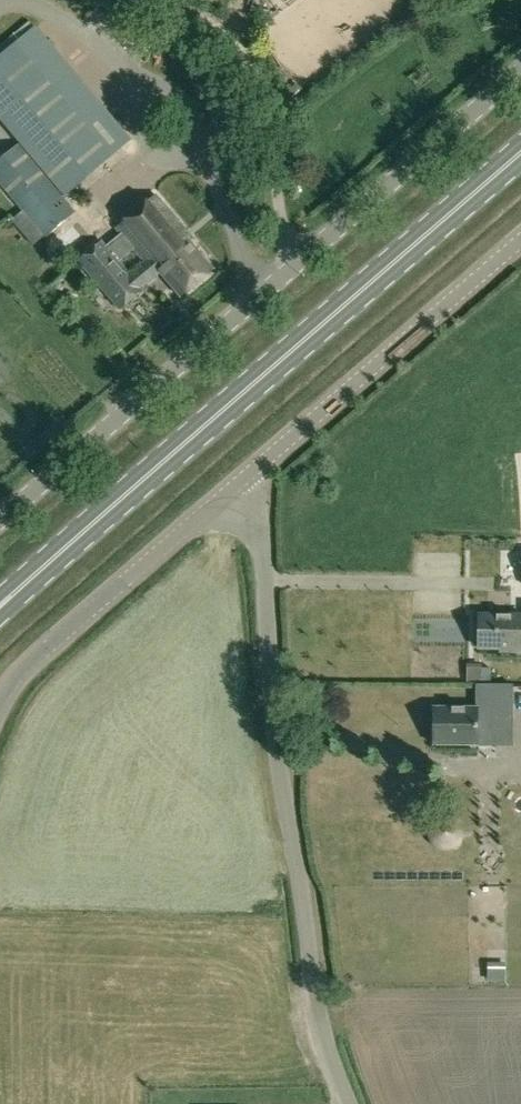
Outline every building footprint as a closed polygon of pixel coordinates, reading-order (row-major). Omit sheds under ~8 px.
[(65,196),(131,141),(35,28),(0,57),(0,119),(65,196)] [(0,162),(0,182),(46,237),(74,214),(18,147),(0,162)] [(181,298),(214,270),(190,241),(194,238),(157,195),(106,239),(121,257),(133,247),(145,262),(130,274),(102,241),(79,261),(121,310),(144,290),(142,289),(161,273),(181,298)] [(479,615),(479,620),(478,620),(474,624),(474,639),(477,643),(479,643),(479,648),(509,649),(509,652),(520,652),(520,616),(479,615)] [(433,707),(433,745),(477,745),(477,731),(495,731),(495,716),(512,716),(512,684),(477,684),(476,707),(433,707)]
